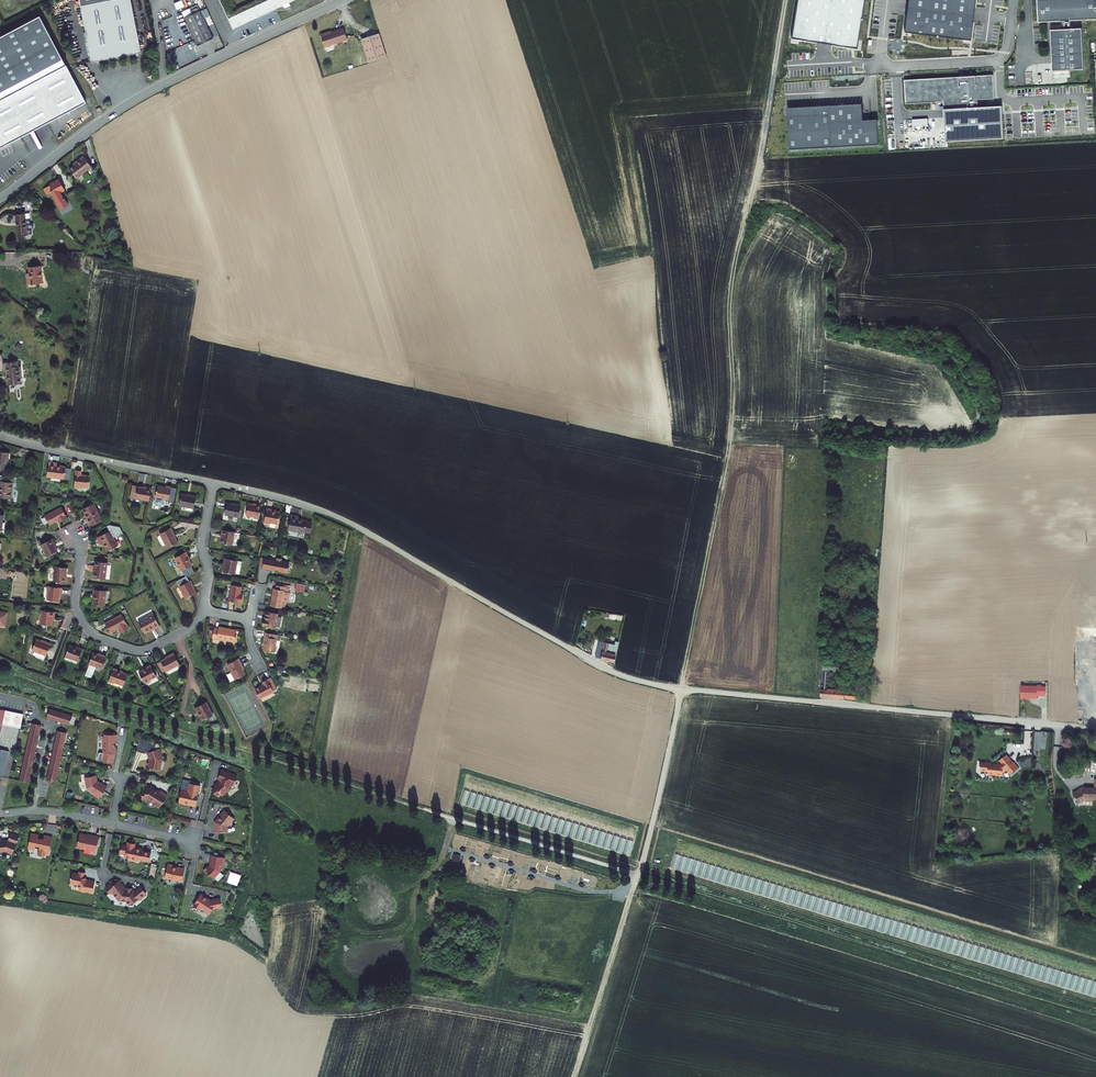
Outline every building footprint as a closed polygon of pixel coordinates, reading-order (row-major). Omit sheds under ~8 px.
[(129,0),(78,0),(90,61),(102,58),(102,57),(114,54),(115,56),(117,58),(119,55),(119,53),(130,51),(131,53),(135,52),(139,51),(129,0)] [(228,19),(233,28),(282,5),(289,2),(294,0),(267,0),(228,19)] [(857,49),(864,0),(797,0),(791,39),(857,49)] [(971,40),(975,0),(908,0),(904,32),(971,40)] [(1038,23),(1062,22),(1062,30),(1051,31),(1054,72),(1085,70),(1083,29),(1071,29),(1071,21),(1095,20),(1095,0),(1037,0),(1038,23)] [(200,10),(184,18),(197,46),(213,38),(200,10)] [(65,65),(38,15),(0,36),(0,100),(65,65)] [(320,35),(324,48),(347,41),(343,29),(326,35),(326,34),(320,35)] [(378,34),(361,39),(368,63),(386,58),(378,34)] [(30,131),(85,101),(65,64),(65,65),(0,100),(0,147),(30,131)] [(944,110),(946,143),(1005,139),(1003,106),(979,108),(978,100),(995,99),(994,75),(905,80),(906,104),(944,102),(944,107),(944,110)] [(830,106),(831,123),(863,121),(862,105),(830,106)] [(830,106),(788,109),(790,151),(879,146),(878,120),(863,121),(831,123),(830,106)] [(78,163),(70,169),(77,178),(92,166),(85,156),(81,159),(77,162),(78,163)] [(65,189),(59,180),(51,184),(44,189),(47,195),(53,192),(55,195),(65,189)] [(26,214),(17,214),(18,225),(19,236),(28,235),(26,214)] [(40,266),(29,267),(30,272),(31,276),(27,276),(29,286),(43,283),(40,266)] [(18,361),(4,363),(5,372),(7,372),(9,385),(15,384),(21,383),(20,377),(22,377),(20,366),(18,366),(18,361)] [(0,449),(0,468),(7,469),(9,451),(0,449)] [(54,462),(50,462),(48,476),(65,478),(66,467),(57,465),(57,463),(54,462)] [(79,470),(77,470),(75,487),(80,488),(80,486),(88,487),(89,475),(81,475),(82,470),(79,470)] [(0,480),(0,496),(10,497),(12,481),(0,480)] [(140,487),(133,485),(131,496),(150,500),(152,488),(146,487),(146,488),(140,487)] [(164,505),(165,499),(169,499),(171,487),(166,486),(166,487),(162,486),(158,486),(155,503),(156,503),(158,505),(161,505),(163,504),(164,505)] [(186,495),(181,494),(179,505),(193,508),(196,496),(191,495),(191,496),(186,495)] [(94,503),(83,509),(88,518),(86,518),(88,522),(90,525),(102,519),(94,503)] [(232,504),(227,503),(225,514),(239,517),(241,504),(236,503),(236,505),(232,504)] [(253,505),(248,504),(246,516),(255,517),(255,519),(259,520),(262,505),(257,504),(257,506),(253,505)] [(61,507),(45,515),(50,524),(61,519),(62,521),(64,519),(67,518),(61,507)] [(270,509),(267,509),(264,523),(270,524),(270,522),(278,524),(280,512),(272,510),(272,509),(270,509)] [(295,517),(291,516),(288,530),(305,533),(307,522),(298,520),(298,517),(295,517)] [(171,527),(160,533),(168,548),(178,543),(176,538),(173,534),(174,533),(171,527)] [(235,532),(223,530),(221,535),(223,535),(221,544),(233,546),(234,539),(235,532)] [(110,531),(97,538),(99,541),(101,544),(103,543),(107,552),(118,546),(110,531)] [(52,538),(41,544),(47,556),(58,551),(53,543),(54,543),(53,541),(52,538)] [(186,551),(175,557),(182,571),(192,565),(187,557),(188,556),(187,554),(186,551)] [(238,561),(225,558),(225,561),(224,563),(226,564),(224,572),(236,574),(240,574),(242,565),(238,565),(238,561)] [(276,560),(265,558),(263,569),(268,570),(274,571),(275,569),(279,570),(279,572),(287,574),(289,563),(282,561),(282,559),(277,558),(276,560)] [(105,562),(94,560),(93,569),(92,577),(103,579),(105,562)] [(67,567),(56,565),(54,580),(65,582),(66,574),(67,567)] [(190,580),(179,586),(186,598),(196,593),(194,589),(191,586),(193,585),(190,580)] [(63,587),(49,585),(48,591),(49,591),(48,599),(59,600),(60,592),(62,592),(62,590),(63,587)] [(241,597),(243,587),(233,585),(230,601),(237,602),(243,603),(244,597),(241,597)] [(280,586),(278,586),(277,590),(276,589),(274,598),(273,597),(272,602),(271,606),(282,608),(283,602),(289,603),(290,593),(289,593),(290,588),(288,588),(280,586)] [(104,605),(106,590),(93,589),(93,594),(94,594),(94,599),(93,604),(104,605)] [(56,612),(43,610),(41,624),(43,624),(42,627),(49,627),(49,625),(53,625),(54,617),(55,617),(55,614),(56,612)] [(278,614),(267,611),(267,615),(266,619),(264,618),(263,625),(276,627),(278,614)] [(154,613),(139,621),(145,632),(154,627),(154,629),(157,627),(160,626),(154,613)] [(129,628),(122,614),(105,623),(108,627),(110,631),(118,627),(121,632),(129,628)] [(219,631),(215,630),(213,639),(234,644),(235,639),(236,640),(237,637),(236,637),(236,633),(228,632),(228,630),(224,629),(219,628),(219,631)] [(278,635),(266,632),(265,637),(264,641),(266,642),(265,650),(275,652),(278,635)] [(46,642),(37,638),(33,649),(47,654),(51,642),(49,641),(47,640),(46,642)] [(612,644),(599,642),(597,649),(598,650),(596,658),(605,660),(614,662),(619,642),(615,641),(616,640),(613,640),(612,644)] [(78,648),(70,644),(66,655),(79,660),(83,648),(81,647),(79,646),(78,648)] [(179,664),(173,652),(171,654),(169,655),(169,656),(161,661),(166,670),(167,671),(179,664)] [(97,655),(93,653),(89,663),(90,663),(96,665),(102,667),(106,656),(102,654),(101,656),(97,655)] [(240,658),(228,664),(232,672),(235,678),(236,679),(246,674),(244,670),(242,666),(243,665),(240,658)] [(166,670),(161,661),(157,664),(162,673),(166,670)] [(96,665),(90,663),(86,674),(92,676),(96,665)] [(146,669),(139,672),(144,683),(156,676),(150,665),(148,666),(145,667),(146,669)] [(116,668),(114,668),(109,680),(113,682),(114,681),(123,684),(127,674),(118,670),(118,669),(116,668)] [(264,684),(255,688),(260,698),(274,691),(273,690),(277,688),(271,677),(267,679),(263,681),(264,684)] [(1038,698),(1038,695),(1047,695),(1047,685),(1038,684),(1038,686),(1022,686),(1021,698),(1038,698)] [(201,705),(195,708),(197,712),(199,711),(204,720),(214,715),(207,702),(201,705)] [(72,716),(50,709),(47,718),(51,720),(52,718),(55,719),(54,721),(62,723),(63,722),(66,723),(65,724),(69,725),(72,716)] [(32,723),(19,780),(24,781),(29,782),(30,778),(28,778),(29,775),(30,775),(32,767),(31,766),(31,763),(33,764),(35,755),(33,755),(34,752),(35,752),(37,744),(36,744),(36,741),(38,741),(39,733),(38,733),(39,729),(40,730),(41,725),(32,723)] [(66,733),(57,731),(56,735),(57,736),(57,739),(55,738),(54,747),(55,747),(54,750),(53,750),(51,758),(53,758),(52,761),(51,761),(49,769),(50,769),(49,772),(48,772),(47,777),(50,777),(49,781),(56,782),(66,733)] [(115,733),(108,733),(108,734),(105,734),(104,734),(104,736),(102,736),(102,742),(103,743),(102,752),(109,753),(115,753),(115,747),(114,747),(115,743),(116,743),(117,735),(115,734),(115,733)] [(155,750),(154,747),(146,751),(150,760),(150,761),(148,761),(148,763),(147,765),(149,765),(149,766),(150,767),(159,769),(160,766),(159,765),(160,764),(161,758),(162,757),(160,753),(159,753),(157,749),(155,750)] [(3,777),(8,751),(0,749),(0,777),(3,777)] [(1014,763),(1008,755),(1001,760),(1003,763),(1001,765),(1000,766),(998,764),(996,764),(992,764),(992,762),(987,762),(987,763),(981,763),(980,771),(989,771),(989,774),(1004,776),(1004,773),(1008,770),(1011,774),(1019,768),(1015,762),(1014,763)] [(230,773),(221,769),(218,778),(219,779),(219,781),(215,784),(217,787),(213,789),(213,792),(215,794),(216,795),(220,792),(221,794),(223,794),(227,791),(228,790),(229,790),(229,789),(230,789),(232,784),(234,785),(237,776),(230,774),(230,773)] [(96,774),(85,777),(87,788),(92,791),(93,794),(96,796),(99,798),(107,786),(100,782),(97,781),(96,774)] [(1095,778),(1095,787),(1085,787),(1085,785),(1078,789),(1078,790),(1073,793),(1074,796),(1077,796),(1079,802),(1083,800),(1091,801),(1091,798),(1095,798),(1095,778)] [(200,785),(190,783),(188,790),(188,792),(181,790),(178,803),(182,804),(185,805),(186,803),(189,804),(188,805),(196,806),(199,792),(200,785)] [(151,786),(145,786),(145,792),(142,791),(142,799),(144,799),(147,799),(155,804),(156,806),(158,808),(160,807),(167,795),(160,790),(159,792),(153,789),(153,787),(151,786)] [(635,840),(464,790),(459,803),(630,858),(635,840)] [(234,818),(224,810),(219,816),(220,817),(215,822),(216,827),(217,828),(216,829),(216,831),(216,832),(227,831),(227,826),(229,823),(231,822),(234,818)] [(11,833),(9,837),(8,840),(7,840),(2,841),(1,839),(0,839),(0,853),(3,853),(3,851),(6,851),(8,851),(8,853),(11,854),(12,853),(16,844),(16,843),(19,836),(11,833)] [(49,854),(52,837),(44,835),(43,840),(41,840),(41,838),(38,838),(38,835),(35,834),(31,833),(28,848),(35,849),(35,847),(39,848),(38,855),(44,856),(45,853),(49,854)] [(80,833),(77,847),(96,851),(99,836),(90,834),(89,834),(88,835),(88,836),(84,835),(84,834),(83,834),(82,833),(80,833)] [(127,846),(122,845),(120,853),(125,854),(125,857),(131,859),(130,860),(136,862),(136,860),(140,861),(140,859),(149,861),(151,853),(142,851),(142,849),(140,849),(140,848),(139,847),(138,847),(137,847),(137,848),(136,848),(134,848),(135,844),(131,843),(128,842),(127,846)] [(675,854),(670,868),(1095,998),(1095,981),(675,854)] [(223,867),(225,858),(211,855),(211,859),(210,862),(210,863),(210,864),(211,865),(211,866),(209,867),(208,865),(204,869),(206,871),(207,870),(214,877),(220,871),(221,866),(223,867)] [(168,864),(165,878),(181,881),(184,869),(174,867),(174,865),(171,864),(168,864)] [(72,872),(70,883),(76,884),(77,884),(80,889),(80,891),(85,892),(86,891),(89,891),(93,891),(95,881),(91,880),(88,879),(87,880),(87,879),(86,878),(85,878),(84,876),(85,873),(79,871),(78,873),(72,872)] [(111,893),(112,893),(119,901),(127,902),(127,903),(130,906),(133,903),(133,904),(139,899),(144,895),(145,893),(140,887),(133,892),(131,892),(131,890),(124,889),(123,888),(124,887),(119,881),(114,884),(113,882),(109,886),(105,889),(110,894),(111,893)] [(201,894),(193,906),(199,909),(200,907),(204,910),(205,912),(207,913),(209,913),(212,909),(222,907),(220,898),(209,900),(206,898),(206,897),(203,896),(201,894)]
